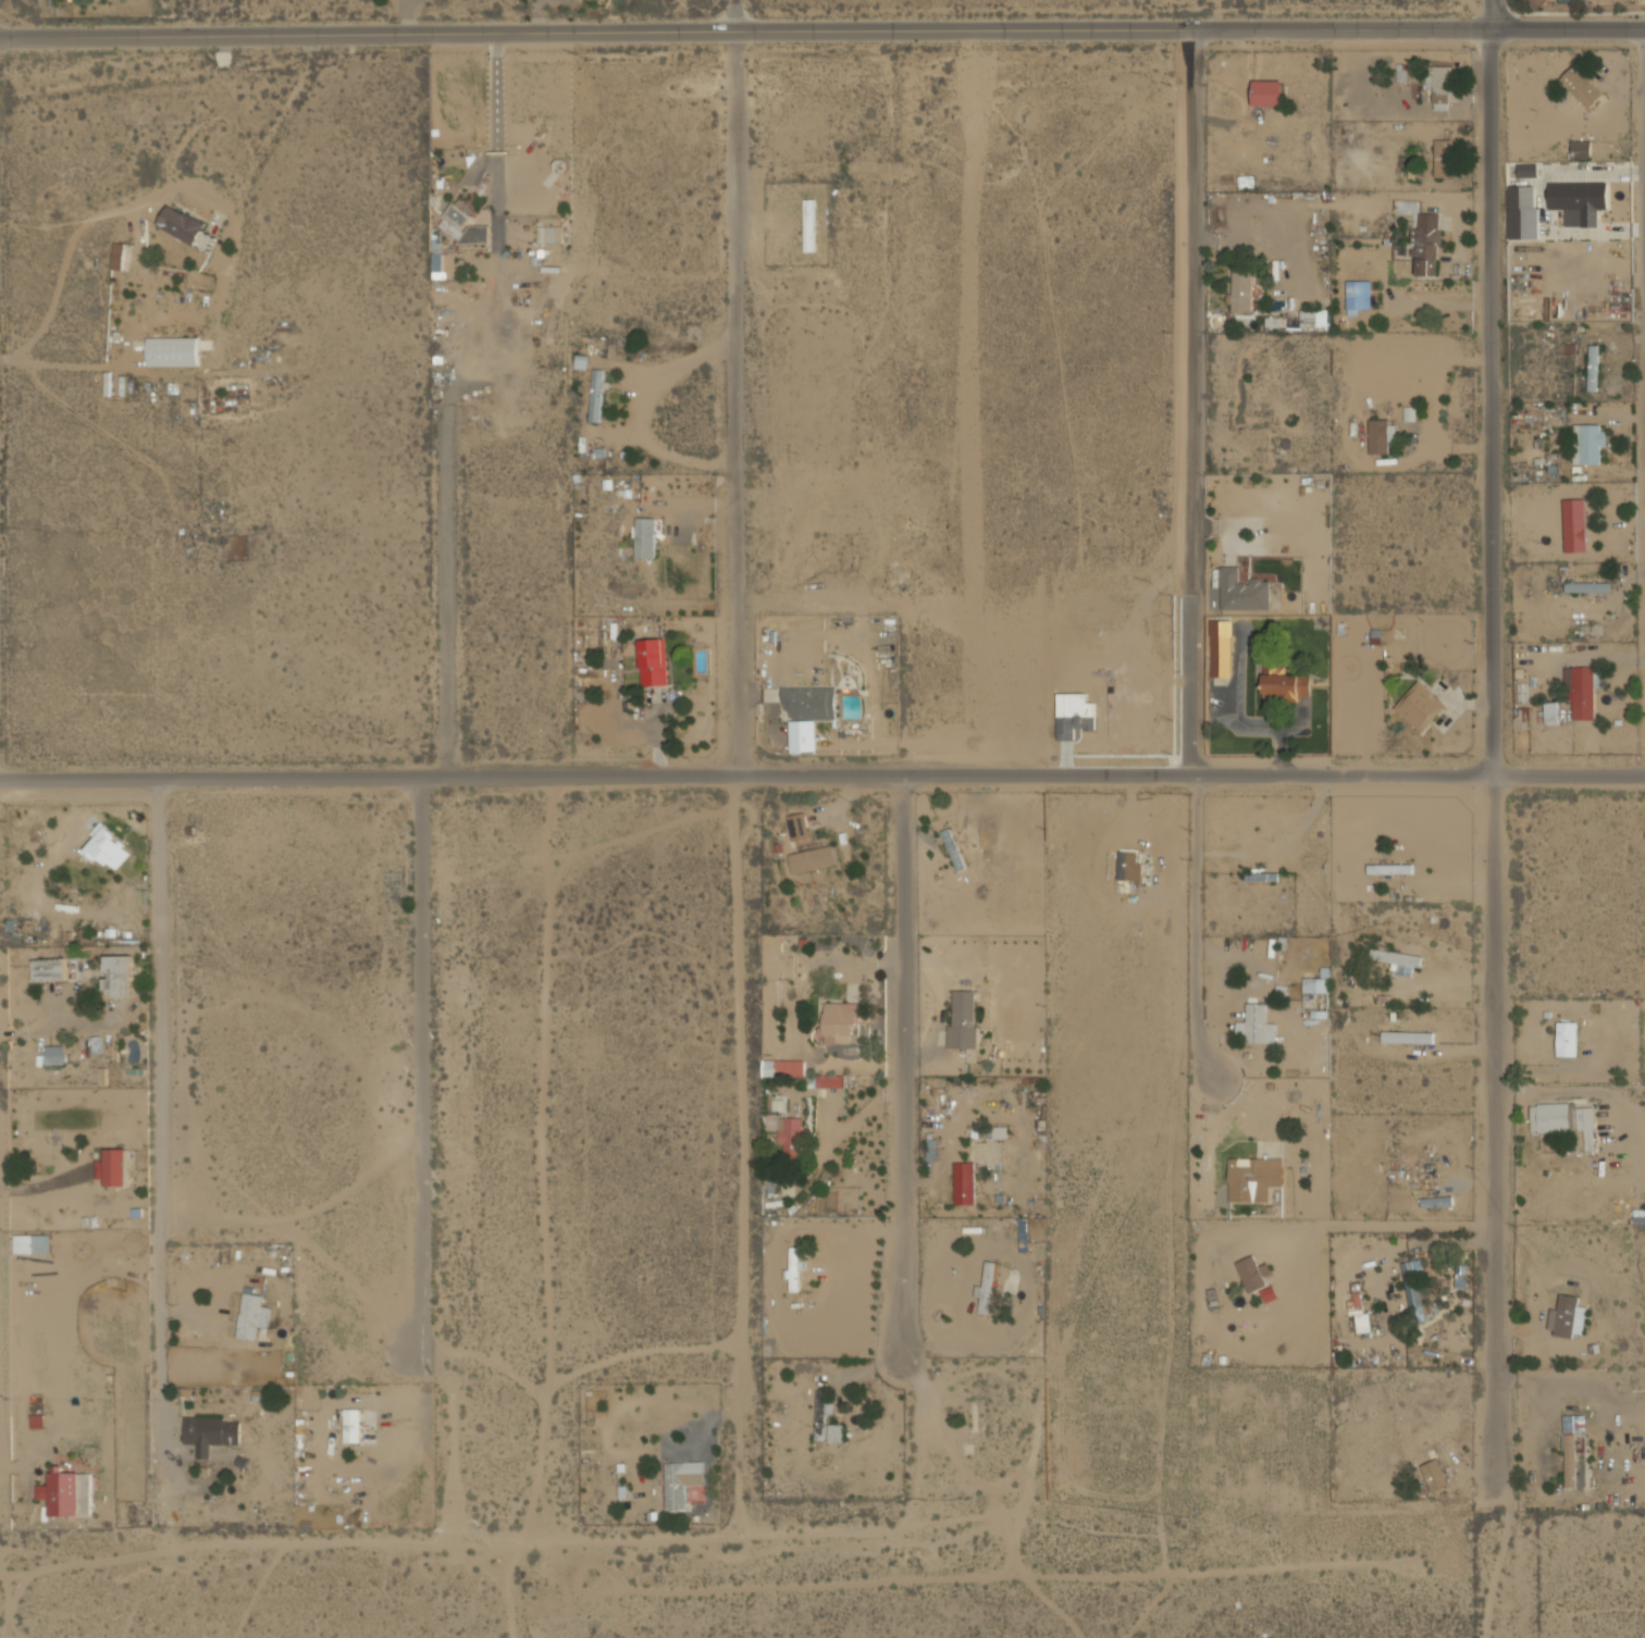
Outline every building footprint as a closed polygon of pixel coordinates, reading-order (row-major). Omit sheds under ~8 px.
[(1603,94),(1573,65),(1559,80),(1589,108),(1603,94)] [(1426,67),(1426,88),(1433,88),(1433,109),(1451,109),(1451,67),(1426,67)] [(1283,80),(1252,80),(1252,105),(1283,105),(1283,80)] [(1449,177),(1450,139),(1435,139),(1433,176),(1449,177)] [(1590,141),(1571,141),(1571,158),(1590,157),(1590,141)] [(1537,177),(1537,164),(1518,164),(1518,177),(1537,177)] [(1548,209),(1564,209),(1564,226),(1597,227),(1598,209),(1606,209),(1607,183),(1548,182),(1548,209)] [(1536,186),(1508,186),(1509,239),(1537,238),(1536,186)] [(813,252),(814,199),(804,199),(803,251),(813,252)] [(442,215),(444,218),(438,226),(458,239),(457,243),(490,244),(488,225),(469,225),(466,223),(471,216),(453,202),(442,215)] [(203,225),(166,206),(156,226),(193,246),(203,225)] [(1416,275),(1438,275),(1438,213),(1419,213),(1418,230),(1411,230),(1411,243),(1414,243),(1413,257),(1416,257),(1416,275)] [(556,226),(537,227),(537,243),(557,243),(556,226)] [(123,244),(111,244),(111,271),(123,271),(123,244)] [(1231,272),(1232,294),(1229,294),(1229,312),(1252,311),(1252,272),(1231,272)] [(1371,280),(1346,281),(1346,315),(1357,315),(1357,309),(1371,309),(1371,280)] [(1300,318),(1265,317),(1265,327),(1328,327),(1328,310),(1300,310),(1300,318)] [(196,337),(145,337),(145,367),(196,367),(196,337)] [(1587,390),(1596,391),(1597,363),(1589,362),(1587,390)] [(590,422),(601,422),(602,369),(591,369),(590,422)] [(1369,420),(1369,453),(1388,454),(1389,441),(1395,441),(1395,420),(1369,420)] [(1600,464),(1600,446),(1606,446),(1606,426),(1574,425),(1573,464),(1600,464)] [(1577,544),(1586,544),(1585,519),(1595,518),(1595,505),(1586,505),(1586,498),(1575,498),(1577,544)] [(634,557),(654,558),(656,518),(636,518),(634,557)] [(1270,580),(1250,579),(1250,583),(1239,583),(1239,566),(1220,566),(1220,610),(1270,610),(1270,580)] [(1610,584),(1575,583),(1575,592),(1610,592),(1610,584)] [(1231,621),(1211,620),(1210,677),(1230,677),(1231,621)] [(640,686),(667,685),(665,638),(639,639),(640,686)] [(1285,674),(1285,666),(1263,665),(1262,699),(1299,700),(1299,696),(1310,696),(1310,675),(1285,674)] [(1593,719),(1594,667),(1568,667),(1567,719),(1593,719)] [(1420,733),(1445,706),(1418,680),(1393,707),(1420,733)] [(835,687),(783,688),(783,711),(789,711),(789,720),(836,719),(835,687)] [(1544,703),(1545,724),(1558,724),(1557,702),(1544,703)] [(789,721),(790,754),(816,753),(815,720),(789,721)] [(792,841),(810,837),(804,812),(787,816),(792,841)] [(86,847),(114,872),(132,852),(99,822),(89,833),(95,838),(86,847)] [(964,868),(951,828),(942,831),(955,871),(964,868)] [(792,874),(838,864),(833,845),(788,855),(792,874)] [(1135,880),(1137,850),(1118,850),(1117,880),(1135,880)] [(1412,865),(1370,864),(1370,873),(1412,873),(1412,865)] [(1410,976),(1411,966),(1421,967),(1422,956),(1371,949),(1370,959),(1397,963),(1395,974),(1410,976)] [(132,956),(106,956),(107,975),(105,975),(106,996),(133,996),(132,956)] [(65,980),(64,958),(33,959),(33,981),(65,980)] [(1302,1010),(1312,1010),(1311,1017),(1321,1017),(1321,1010),(1328,1010),(1329,968),(1320,968),(1320,978),(1303,977),(1302,1010)] [(946,1047),(975,1048),(976,991),(953,990),(952,1025),(947,1025),(946,1047)] [(857,1004),(823,1003),(823,1042),(857,1043),(857,1004)] [(1276,1043),(1276,1023),(1266,1023),(1266,1004),(1246,1003),(1246,1022),(1237,1022),(1236,1042),(1276,1043)] [(1556,1056),(1576,1056),(1576,1022),(1556,1022),(1556,1056)] [(1382,1042),(1433,1043),(1434,1032),(1382,1031),(1382,1042)] [(64,1064),(63,1045),(46,1046),(46,1065),(64,1064)] [(761,1078),(804,1076),(804,1059),(761,1061),(761,1078)] [(843,1087),(843,1076),(816,1075),(816,1087),(843,1087)] [(1594,1151),(1593,1107),(1576,1108),(1576,1103),(1529,1104),(1530,1132),(1573,1131),(1574,1140),(1583,1140),(1583,1151),(1594,1151)] [(802,1118),(777,1117),(777,1143),(782,1144),(782,1155),(801,1156),(802,1118)] [(106,1186),(127,1186),(127,1149),(106,1148),(106,1186)] [(1229,1202),(1269,1201),(1269,1186),(1283,1186),(1283,1158),(1229,1159),(1229,1202)] [(974,1162),(954,1163),(955,1204),(975,1204),(974,1162)] [(1632,1209),(1632,1224),(1644,1224),(1644,1209),(1632,1209)] [(1020,1251),(1029,1251),(1028,1225),(1019,1225),(1020,1251)] [(799,1246),(789,1246),(789,1270),(783,1270),(783,1279),(789,1279),(789,1291),(799,1291),(799,1270),(805,1270),(805,1261),(799,1261),(799,1246)] [(1235,1262),(1248,1293),(1266,1285),(1253,1255),(1235,1262)] [(996,1263),(985,1261),(983,1287),(976,1286),(975,1295),(981,1295),(978,1313),(990,1314),(996,1263)] [(1401,1263),(1412,1320),(1424,1318),(1413,1261),(1401,1263)] [(1277,1297),(1272,1285),(1259,1291),(1264,1302),(1277,1297)] [(268,1328),(271,1308),(262,1306),(263,1296),(254,1294),(255,1288),(244,1287),(236,1337),(256,1340),(259,1326),(268,1328)] [(1356,1332),(1370,1332),(1369,1313),(1362,1313),(1361,1292),(1349,1292),(1350,1314),(1356,1314),(1356,1332)] [(1578,1297),(1559,1294),(1557,1309),(1550,1309),(1547,1333),(1573,1336),(1573,1332),(1583,1334),(1586,1307),(1577,1306),(1578,1297)] [(815,1440),(842,1441),(842,1425),(826,1424),(826,1414),(833,1414),(834,1398),(826,1398),(827,1391),(817,1391),(815,1440)] [(361,1409),(344,1409),(344,1442),(360,1443),(361,1409)] [(1575,1428),(1585,1427),(1585,1415),(1564,1415),(1565,1487),(1576,1487),(1575,1428)] [(240,1445),(240,1418),(184,1418),(184,1444),(197,1444),(197,1458),(210,1458),(211,1445),(240,1445)] [(1449,1484),(1438,1458),(1420,1465),(1432,1491),(1449,1484)] [(665,1462),(666,1509),(686,1508),(685,1485),(704,1484),(703,1461),(665,1462)] [(80,1473),(49,1472),(49,1485),(35,1485),(35,1499),(49,1499),(49,1516),(79,1516),(80,1473)]
